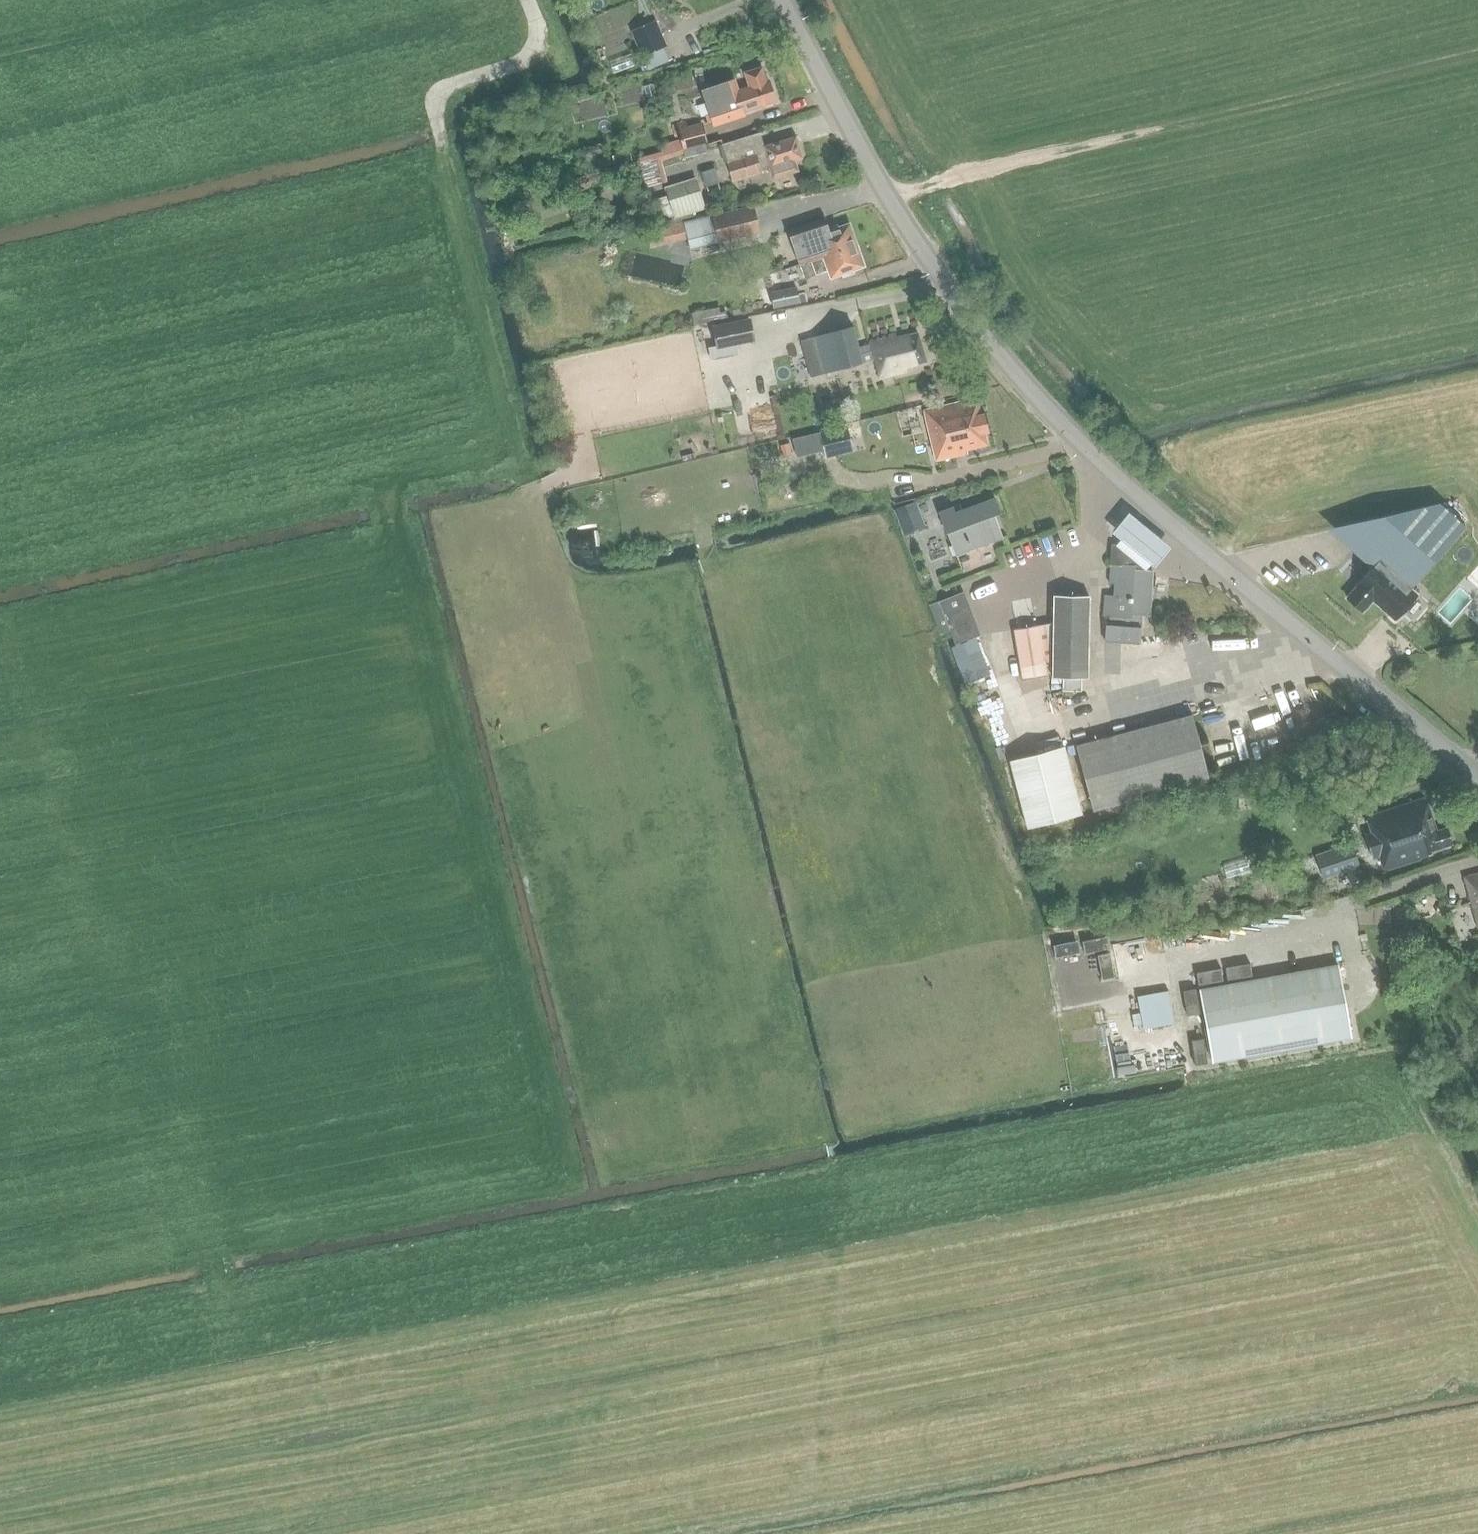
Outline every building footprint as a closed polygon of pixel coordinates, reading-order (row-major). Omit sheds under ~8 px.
[(631,29),(643,54),(663,45),(651,19),(631,29)] [(727,92),(705,99),(713,121),(735,114),(734,113),(742,110),(763,103),(763,102),(775,98),(768,79),(766,80),(761,65),(744,71),(748,85),(727,92)] [(499,124),(497,132),(499,137),(504,138),(509,135),(510,128),(507,123),(504,122),(499,124)] [(701,123),(678,129),(681,138),(683,146),(706,140),(701,123)] [(759,132),(721,145),(733,181),(750,175),(750,174),(762,170),(761,170),(770,167),(774,178),(796,170),(793,159),(802,156),(795,135),(763,146),(759,132)] [(662,160),(685,153),(681,138),(660,144),(661,151),(638,158),(645,188),(667,181),(662,160)] [(630,152),(612,156),(614,164),(632,160),(630,152)] [(704,207),(695,178),(666,187),(668,195),(668,196),(674,216),(692,210),(704,207)] [(667,225),(683,221),(695,218),(692,210),(674,216),(668,196),(668,195),(659,198),(667,225)] [(761,233),(754,205),(683,222),(689,249),(761,233)] [(789,233),(802,267),(858,246),(850,224),(838,228),(837,225),(829,229),(825,219),(789,233)] [(858,246),(802,267),(805,276),(827,268),(830,276),(841,272),(842,275),(853,271),(852,268),(865,263),(858,246)] [(799,300),(796,286),(769,292),(772,305),(799,300)] [(721,319),(719,307),(691,313),(694,325),(721,319)] [(756,340),(751,317),(711,325),(715,346),(709,347),(711,360),(739,355),(737,344),(756,340)] [(854,325),(803,339),(810,364),(803,366),(806,377),(810,376),(814,392),(845,384),(841,367),(875,358),(879,376),(905,369),(904,367),(926,361),(918,331),(896,337),(895,333),(870,340),(871,342),(860,345),(854,325)] [(976,397),(925,410),(937,458),(966,451),(965,448),(986,443),(983,432),(989,430),(985,413),(981,414),(976,397)] [(835,429),(820,432),(825,450),(827,458),(841,454),(835,429)] [(953,506),(939,511),(947,532),(956,554),(987,543),(1003,537),(995,513),(1000,512),(995,498),(955,512),(953,506)] [(916,501),(894,510),(899,523),(921,515),(916,501)] [(1430,504),(1395,512),(1356,555),(1370,567),(1354,585),(1356,587),(1346,598),(1360,610),(1370,599),(1393,620),(1416,594),(1408,587),(1465,524),(1440,501),(1434,508),(1430,504)] [(1125,510),(1110,528),(1154,566),(1170,548),(1125,510)] [(615,550),(612,536),(592,540),(595,554),(615,550)] [(1118,546),(1112,545),(1109,583),(1116,584),(1115,595),(1107,594),(1105,614),(1111,614),(1110,625),(1107,625),(1106,640),(1139,643),(1141,627),(1131,626),(1132,614),(1149,615),(1153,572),(1146,571),(1118,546)] [(983,634),(966,591),(929,605),(940,633),(950,629),(956,644),(983,634)] [(1090,595),(1053,595),(1051,678),(1062,678),(1061,691),(1080,691),(1081,677),(1088,677),(1090,595)] [(976,637),(951,647),(966,684),(991,674),(976,637)] [(1210,780),(1192,713),(1076,744),(1093,810),(1210,780)] [(1082,813),(1064,746),(1009,760),(1027,828),(1082,813)] [(1436,830),(1425,797),(1368,815),(1373,832),(1366,835),(1373,857),(1380,855),(1385,870),(1435,854),(1437,851),(1456,845),(1450,825),(1436,830)] [(1361,875),(1350,842),(1314,854),(1325,887),(1361,875)] [(1464,876),(1477,925),(1477,873),(1464,876)] [(1307,882),(1311,893),(1324,888),(1321,878),(1307,882)] [(1213,1062),(1351,1037),(1338,964),(1200,989),(1213,1062)] [(1157,992),(1137,996),(1143,1028),(1163,1024),(1157,992)]
